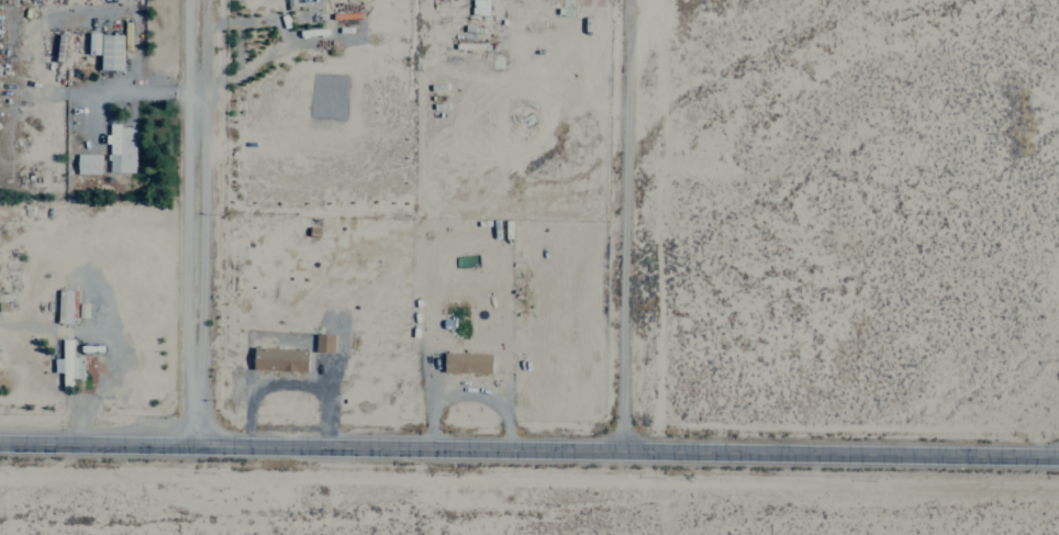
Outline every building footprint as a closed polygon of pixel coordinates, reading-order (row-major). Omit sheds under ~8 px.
[(98,53),(98,32),(87,32),(86,53),(98,53)] [(98,69),(120,70),(121,34),(99,34),(98,69)] [(133,125),(107,125),(107,134),(106,134),(106,172),(133,171),(133,125)] [(98,154),(75,154),(75,174),(98,174),(98,154)] [(75,322),(76,290),(62,289),(61,322),(75,322)] [(332,334),(314,334),(314,352),(331,352),(332,334)] [(70,339),(60,339),(60,358),(53,358),(53,372),(60,372),(60,385),(70,386),(70,377),(80,377),(80,355),(70,355),(70,339)] [(305,371),(306,349),(252,347),(251,369),(305,371)] [(442,372),(489,373),(490,353),(442,352),(442,372)]
